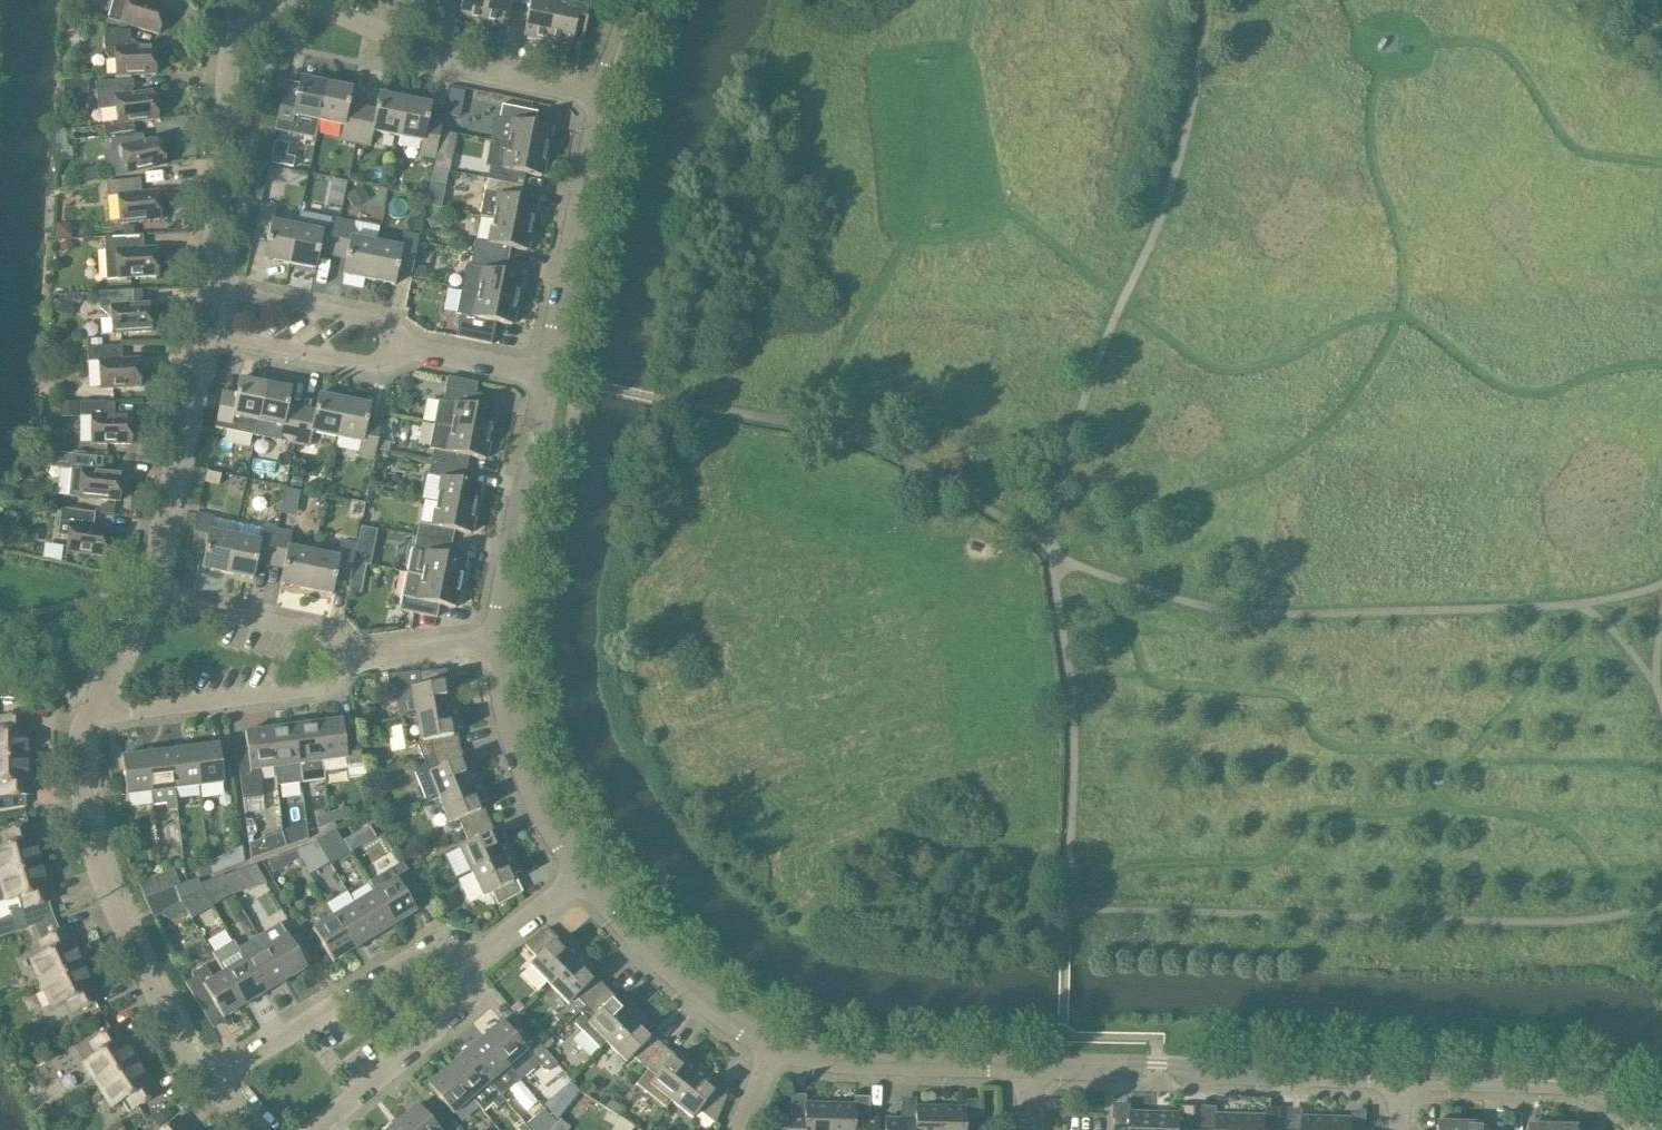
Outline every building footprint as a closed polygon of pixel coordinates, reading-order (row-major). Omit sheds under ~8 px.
[(146,0),(114,0),(109,19),(120,22),(159,34),(167,6),(146,0)] [(483,20),(488,0),(462,0),(459,15),(483,20)] [(483,20),(508,25),(513,0),(488,0),(483,20)] [(556,0),(531,0),(524,35),(548,40),(556,0)] [(548,40),(573,45),(576,30),(585,31),(591,0),(581,0),(580,3),(563,0),(556,0),(548,40)] [(117,76),(157,74),(155,45),(131,46),(131,30),(105,29),(106,53),(111,59),(116,59),(117,76)] [(326,83),(301,78),(296,100),(282,97),(276,127),(291,130),(294,115),(319,120),(326,83)] [(117,107),(119,123),(119,124),(134,122),(159,119),(155,90),(131,93),(131,90),(134,88),(133,79),(95,81),(99,109),(117,107)] [(326,83),(319,120),(344,125),(341,140),(355,143),(361,113),(348,110),(352,88),(326,83)] [(451,88),(448,101),(462,104),(465,91),(451,88)] [(361,113),(355,143),(370,146),(373,131),(398,136),(405,99),(379,93),(375,116),(361,113)] [(405,99),(398,136),(423,141),(420,156),(435,159),(441,131),(441,130),(427,127),(431,104),(405,99)] [(508,144),(546,152),(551,127),(529,123),(532,110),(502,104),(499,117),(513,120),(508,144)] [(119,123),(104,125),(106,140),(136,136),(134,122),(119,124),(119,123)] [(457,134),(441,131),(435,159),(433,168),(450,171),(457,134)] [(121,146),(128,174),(167,164),(160,136),(121,146)] [(508,144),(504,168),(490,165),(487,179),(517,185),(519,172),(541,176),(546,152),(508,144)] [(287,155),(273,153),(271,163),(293,167),(295,157),(287,155)] [(426,205),(441,208),(448,171),(433,168),(426,205)] [(342,207),(347,181),(333,178),(328,204),(342,207)] [(107,182),(108,196),(119,195),(122,223),(162,219),(159,191),(134,193),(133,179),(107,182)] [(517,185),(487,179),(480,215),(494,218),(532,226),(532,222),(536,223),(539,206),(536,206),(536,202),(514,197),(517,185)] [(290,264),(298,226),(273,221),(276,207),(261,204),(255,233),(270,236),(265,259),(290,264)] [(334,249),(340,220),(326,217),(323,231),(298,226),(290,264),(316,269),(321,246),(334,249)] [(473,253),(502,259),(505,246),(527,251),(527,247),(531,247),(534,231),(531,230),(532,226),(494,218),(489,242),(475,240),(473,253)] [(369,280),(377,242),(352,237),(355,223),(340,220),(334,249),(348,252),(343,274),(369,280)] [(72,238),(72,228),(66,224),(57,224),(58,238),(72,238)] [(122,234),(135,234),(134,225),(122,226),(122,234)] [(369,280),(395,285),(400,262),(414,265),(420,236),(405,232),(402,247),(377,242),(369,280)] [(105,236),(106,250),(105,250),(107,279),(158,276),(157,247),(140,248),(139,234),(105,236)] [(479,293),(517,300),(518,296),(521,297),(524,280),(521,280),(522,276),(500,271),(502,259),(473,253),(470,265),(467,264),(462,289),(479,293)] [(517,300),(479,293),(462,289),(457,314),(461,315),(456,337),(492,344),(494,334),(488,333),(490,321),(512,325),(513,321),(516,322),(519,305),(516,304),(517,300)] [(99,292),(100,308),(112,317),(113,334),(153,331),(151,302),(134,303),(134,290),(99,292)] [(91,339),(91,347),(102,346),(102,338),(91,339)] [(115,359),(115,346),(88,347),(89,361),(100,361),(101,389),(141,387),(140,358),(115,359)] [(435,424),(490,435),(491,431),(494,431),(498,415),(494,414),(495,410),(473,406),(478,382),(448,376),(444,400),(439,399),(435,424)] [(258,421),(266,384),(240,378),(236,401),(222,398),(216,427),(231,430),(234,416),(258,421)] [(295,443),(301,414),(287,411),(292,389),(266,384),(258,421),(283,426),(281,440),(295,443)] [(338,437),(345,400),(319,394),(315,417),(301,414),(295,443),(310,446),(313,432),(338,437)] [(338,437),(362,442),(359,456),(375,459),(377,450),(381,430),(367,427),(371,405),(345,400),(338,437)] [(81,401),(81,416),(92,416),(92,444),(132,444),(132,415),(107,415),(107,401),(81,401)] [(431,462),(467,469),(461,467),(462,463),(469,458),(470,456),(485,459),(486,455),(490,456),(493,439),(489,439),(490,435),(435,424),(430,448),(434,449),(431,462)] [(379,440),(377,450),(388,452),(390,442),(379,440)] [(49,467),(51,467),(56,462),(57,452),(41,450),(40,466),(49,467)] [(73,454),(72,468),(83,469),(80,497),(120,501),(123,472),(98,470),(100,456),(73,454)] [(438,502),(475,509),(476,505),(480,506),(483,489),(479,489),(480,485),(458,480),(461,468),(467,469),(431,462),(429,475),(442,478),(438,502)] [(286,487),(284,495),(299,498),(301,490),(286,487)] [(416,536),(446,542),(449,529),(471,533),(471,529),(475,530),(478,514),(475,513),(475,509),(438,502),(433,526),(419,523),(416,536)] [(101,504),(100,513),(114,515),(115,505),(101,504)] [(61,508),(60,522),(58,535),(69,536),(67,551),(106,557),(107,552),(110,553),(113,533),(110,533),(110,528),(86,525),(88,511),(61,508)] [(228,573),(235,536),(210,531),(213,517),(198,514),(192,542),(207,545),(202,568),(228,573)] [(272,559),(278,530),(263,527),(260,541),(235,536),(228,573),(254,578),(258,556),(272,559)] [(307,589),(314,552),(289,547),(292,533),(278,530),(272,559),(286,561),(281,584),(307,589)] [(423,576),(461,583),(461,579),(465,580),(468,563),(465,563),(465,559),(444,555),(446,542),(416,536),(414,548),(412,547),(407,573),(423,576)] [(307,589),(333,594),(337,572),(351,575),(357,546),(342,543),(339,557),(314,552),(307,589)] [(460,587),(461,583),(423,576),(407,573),(399,610),(437,617),(440,605),(456,608),(456,604),(460,605),(463,588),(460,587)] [(400,717),(460,707),(456,687),(444,689),(443,682),(449,681),(447,669),(419,672),(422,686),(412,688),(416,714),(400,717)] [(423,758),(460,747),(458,735),(452,736),(451,730),(463,727),(460,707),(400,717),(400,718),(401,718),(404,726),(402,727),(403,729),(405,736),(404,737),(404,739),(405,739),(408,748),(417,745),(418,744),(423,758)] [(29,755),(28,716),(0,716),(0,730),(0,756),(29,755)] [(343,719),(318,723),(323,761),(319,761),(321,773),(322,773),(322,771),(347,767),(349,777),(364,775),(359,739),(345,741),(343,719)] [(323,761),(318,723),(294,726),(299,764),(319,761),(323,761)] [(299,764),(294,726),(270,729),(275,767),(299,764)] [(275,767),(270,729),(245,732),(250,770),(240,772),(244,799),(263,796),(260,769),(275,767)] [(194,747),(199,786),(224,783),(219,744),(194,747)] [(176,789),(199,786),(194,747),(171,750),(176,789)] [(427,802),(440,797),(481,781),(473,762),(462,767),(459,761),(465,759),(460,747),(423,758),(424,758),(426,763),(418,767),(415,772),(420,783),(423,782),(430,800),(427,801),(427,802)] [(178,809),(176,789),(171,750),(147,753),(152,792),(153,805),(167,803),(167,807),(175,809),(178,809)] [(152,792),(147,753),(122,757),(127,795),(152,792)] [(29,755),(0,756),(0,795),(30,795),(29,755)] [(464,831),(489,820),(485,809),(479,811),(477,805),(488,800),(481,781),(440,797),(450,823),(459,819),(464,831)] [(343,809),(330,813),(333,823),(346,818),(343,809)] [(13,830),(31,825),(27,811),(9,814),(13,830)] [(330,813),(316,818),(320,827),(333,823),(330,813)] [(472,872),(512,853),(503,834),(492,840),(489,834),(494,831),(489,820),(464,831),(469,843),(460,847),(472,872)] [(287,846),(308,839),(308,835),(307,832),(306,824),(283,833),(284,837),(287,846)] [(42,862),(31,825),(4,833),(8,846),(0,848),(0,875),(42,862)] [(351,851),(376,837),(369,825),(344,840),(351,851)] [(337,828),(324,833),(327,842),(341,837),(337,828)] [(287,846),(284,837),(283,833),(250,845),(252,859),(287,846)] [(300,859),(313,854),(310,845),(297,850),(300,859)] [(300,859),(297,850),(283,855),(287,864),(300,859)] [(520,872),(512,853),(472,872),(484,897),(492,893),(499,906),(523,892),(518,880),(512,883),(509,877),(520,872)] [(209,864),(212,873),(226,869),(222,859),(209,864)] [(396,924),(417,911),(406,892),(417,885),(403,861),(370,881),(374,889),(376,891),(396,924)] [(42,862),(0,875),(0,877),(7,900),(23,895),(26,908),(53,900),(42,862)] [(209,864),(196,869),(199,878),(212,873),(209,864)] [(256,865),(238,871),(242,880),(261,873),(256,865)] [(168,890),(175,887),(181,885),(175,869),(162,874),(165,883),(168,890)] [(225,876),(228,885),(242,880),(238,871),(225,876)] [(168,890),(165,883),(162,874),(141,881),(145,898),(168,890)] [(225,876),(198,886),(203,894),(228,885),(225,876)] [(203,894),(198,886),(195,880),(181,885),(175,887),(179,896),(184,894),(187,900),(203,894)] [(179,896),(175,887),(168,890),(145,898),(149,910),(179,896)] [(396,924),(376,891),(374,889),(376,891),(355,904),(375,937),(396,924)] [(375,937),(355,904),(334,916),(354,949),(375,937)] [(0,920),(0,938),(18,931),(13,916),(0,920)] [(354,949),(334,916),(313,929),(333,962),(354,949)] [(43,983),(83,964),(67,928),(41,940),(47,952),(32,959),(43,983)] [(550,984),(581,953),(567,938),(558,947),(553,942),(558,938),(548,928),(525,945),(538,958),(530,965),(550,984)] [(286,980),(307,967),(287,934),(266,947),(286,980)] [(286,980),(266,947),(259,936),(239,948),(246,959),(245,959),(265,992),(286,980)] [(246,959),(239,948),(234,940),(213,953),(225,972),(245,1005),(265,992),(245,959),(246,959)] [(580,1011),(605,987),(595,977),(591,981),(587,976),(596,968),(581,953),(550,984),(569,1004),(576,997),(585,1006),(580,1011)] [(100,1000),(83,964),(43,983),(54,1006),(69,1000),(74,1012),(100,1000)] [(245,1005),(225,972),(213,979),(205,965),(192,973),(194,977),(186,982),(200,1006),(212,999),(223,1018),(245,1005)] [(607,1043),(638,1011),(624,997),(615,1005),(611,1001),(615,997),(605,987),(580,1011),(584,1015),(576,1023),(601,1049),(607,1042),(607,1043)] [(645,1066),(663,1045),(653,1035),(649,1039),(644,1035),(653,1026),(638,1011),(607,1043),(626,1062),(634,1055),(645,1066)] [(521,1081),(540,1065),(544,1070),(549,1071),(557,1064),(528,1029),(517,1038),(503,1021),(484,1037),(521,1081)] [(99,1084),(137,1060),(115,1027),(92,1042),(99,1054),(85,1062),(99,1084)] [(521,1081),(484,1037),(466,1053),(491,1082),(509,1067),(520,1081),(521,1081)] [(672,1101),(699,1066),(683,1053),(675,1063),(670,1059),(674,1054),(663,1045),(645,1066),(657,1076),(650,1083),(672,1101)] [(491,1082),(466,1053),(448,1068),(472,1098),(484,1111),(492,1104),(496,1109),(505,1102),(489,1083),(491,1082)] [(158,1094),(137,1060),(99,1084),(113,1106),(127,1097),(134,1109),(158,1094)] [(672,1101),(693,1118),(699,1110),(716,1124),(727,1097),(711,1084),(715,1079),(699,1066),(672,1101)] [(472,1098),(448,1068),(428,1084),(453,1114),(472,1098)] [(557,1120),(570,1103),(560,1091),(544,1105),(557,1120)] [(830,1105),(805,1104),(805,1117),(775,1116),(775,1129),(829,1129),(830,1105)] [(407,1129),(449,1129),(438,1117),(432,1121),(418,1105),(399,1121),(407,1129)] [(830,1105),(829,1129),(877,1129),(878,1119),(854,1118),(855,1106),(830,1105)] [(159,1126),(173,1115),(165,1106),(152,1116),(159,1126)] [(941,1108),(916,1107),(915,1121),(901,1120),(901,1129),(940,1129),(941,1108)] [(980,1122),(965,1121),(966,1109),(941,1108),(940,1129),(979,1129),(980,1122)] [(1155,1114),(1131,1113),(1131,1126),(1116,1125),(1116,1129),(1155,1129),(1155,1114)] [(1195,1128),(1180,1127),(1180,1115),(1155,1114),(1155,1129),(1194,1129),(1195,1128)] [(558,1122),(550,1116),(542,1127),(546,1129),(552,1129),(558,1122)] [(1242,1117),(1217,1116),(1217,1128),(1202,1128),(1202,1129),(1242,1129),(1242,1117)] [(1242,1117),(1242,1129),(1280,1129),(1266,1129),(1267,1117),(1242,1117)] [(176,1118),(162,1129),(186,1129),(176,1118)] [(1328,1119),(1303,1118),(1303,1129),(1328,1129),(1328,1119)] [(1353,1120),(1328,1119),(1328,1129),(1352,1129),(1353,1120)] [(122,1120),(103,1129),(127,1129),(122,1120)] [(388,1129),(407,1129),(399,1121),(388,1129)]
